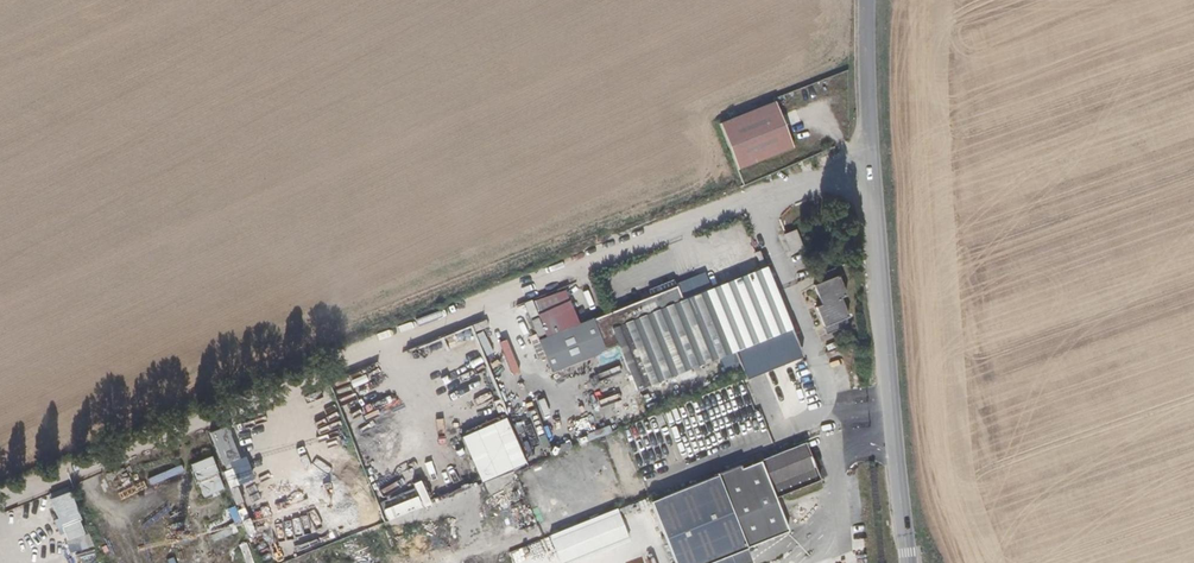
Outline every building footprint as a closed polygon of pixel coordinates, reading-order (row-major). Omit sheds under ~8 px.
[(735,166),(791,145),(773,101),(717,123),(735,166)] [(789,246),(801,242),(793,225),(782,229),(789,246)] [(706,284),(731,346),(734,345),(745,373),(803,350),(766,260),(706,284)] [(840,295),(845,292),(833,262),(818,269),(821,276),(813,279),(822,300),(816,303),(828,330),(845,323),(842,317),(848,314),(840,295)] [(731,346),(706,284),(687,292),(680,275),(541,331),(552,364),(621,335),(642,383),(731,346)] [(444,386),(480,371),(473,354),(437,368),(441,377),(444,386)] [(350,425),(364,421),(361,408),(347,411),(350,425)] [(254,422),(226,429),(230,447),(259,440),(254,422)] [(788,519),(779,496),(774,486),(819,467),(804,431),(762,448),(763,449),(744,457),(743,453),(716,464),(716,465),(653,491),(684,562),(685,562),(748,537),(747,536),(788,519)] [(224,453),(228,487),(263,482),(261,464),(248,465),(246,450),(224,453)] [(203,497),(224,490),(211,456),(191,464),(203,497)] [(385,519),(421,510),(415,490),(380,500),(385,519)] [(621,502),(552,531),(563,556),(632,527),(621,502)] [(213,543),(234,535),(231,527),(210,535),(213,543)]
